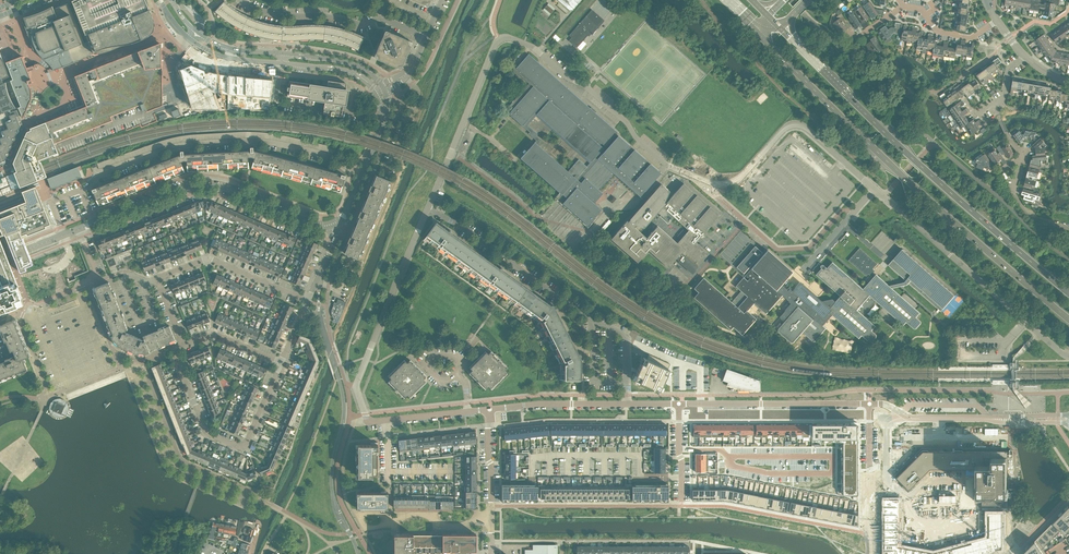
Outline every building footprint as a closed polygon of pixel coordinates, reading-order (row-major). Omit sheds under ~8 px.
[(148,10),(146,0),(79,0),(74,2),(25,21),(26,22),(25,23),(27,29),(29,28),(30,30),(27,31),(31,42),(31,43),(32,45),(32,46),(33,46),(33,45),(43,59),(44,60),(47,63),(49,64),(49,65),(53,70),(52,70),(53,71),(70,64),(94,54),(93,53),(99,51),(100,54),(99,54),(128,42),(138,37),(147,33),(149,32),(150,31),(151,29),(152,27),(152,24),(150,8),(150,9),(148,10)] [(571,12),(581,0),(557,0),(571,12)] [(357,35),(349,32),(341,30),(333,28),(325,27),(317,26),(308,26),(293,27),(286,27),(282,27),(275,26),(268,25),(261,23),(256,22),(252,20),(248,18),(243,16),(239,13),(235,11),(231,8),(227,5),(223,2),(215,11),(214,11),(215,12),(221,17),(227,22),(234,26),(238,28),(242,30),(249,33),(257,36),(265,38),(273,40),(281,41),(286,41),(294,41),(309,40),(316,40),(323,40),(327,41),(331,41),(334,42),(338,43),(341,44),(345,45),(348,46),(351,48),(358,51),(359,50),(358,50),(364,39),(357,35)] [(874,9),(869,2),(864,6),(872,19),(878,15),(878,14),(879,9),(876,9),(875,9),(874,9)] [(1056,7),(1056,5),(1056,4),(1049,3),(1044,2),(1043,8),(1053,10),(1054,6),(1056,7)] [(551,14),(553,10),(547,5),(544,8),(551,14)] [(869,17),(861,7),(854,12),(862,22),(869,17)] [(1052,14),(1053,10),(1043,8),(1042,15),(1054,17),(1054,14),(1052,14)] [(572,37),(569,41),(576,48),(589,33),(592,35),(604,21),(592,9),(569,35),(572,37)] [(848,28),(844,22),(847,20),(842,13),(837,17),(838,19),(833,23),(838,31),(841,29),(842,31),(848,28)] [(861,25),(853,13),(847,17),(856,29),(861,25)] [(886,27),(885,26),(877,31),(884,41),(885,40),(886,41),(887,41),(887,42),(888,42),(889,42),(890,41),(891,41),(891,40),(892,39),(892,38),(892,37),(891,36),(892,35),(891,34),(893,33),(901,34),(903,24),(896,22),(895,26),(891,25),(889,27),(888,25),(886,27)] [(966,29),(966,26),(955,24),(954,27),(953,27),(953,29),(967,32),(968,30),(966,29)] [(1066,24),(1061,27),(1067,36),(1068,34),(1068,28),(1066,24)] [(912,42),(915,27),(913,27),(912,30),(913,30),(912,31),(909,31),(907,41),(912,42)] [(1067,36),(1061,27),(1056,31),(1063,41),(1065,40),(1064,38),(1067,36)] [(402,66),(411,46),(412,44),(412,43),(412,42),(411,42),(411,41),(409,41),(389,32),(387,31),(386,31),(385,31),(385,32),(384,34),(375,54),(374,56),(374,57),(374,58),(375,58),(377,59),(397,68),(399,69),(400,69),(401,69),(401,68),(402,66)] [(1063,41),(1056,31),(1050,34),(1056,43),(1060,41),(1061,42),(1063,41)] [(928,50),(931,35),(928,34),(928,38),(928,39),(924,38),(923,49),(928,50)] [(1039,45),(1048,39),(1044,34),(1034,41),(1035,43),(1037,42),(1039,45)] [(883,49),(876,40),(874,37),(870,39),(871,41),(867,43),(868,44),(866,45),(868,48),(867,49),(871,54),(877,49),(879,52),(883,49)] [(1051,44),(1048,39),(1039,45),(1041,48),(1040,50),(1041,52),(1051,44)] [(46,122),(46,123),(48,129),(49,131),(54,144),(113,121),(111,117),(120,113),(123,121),(126,129),(126,130),(140,125),(141,127),(157,121),(154,113),(172,106),(171,104),(171,102),(163,105),(163,101),(163,100),(163,98),(162,97),(163,97),(163,94),(162,87),(162,46),(162,42),(158,43),(76,76),(75,76),(75,77),(87,106),(48,121),(46,122)] [(944,57),(946,42),(944,42),(943,45),(944,45),(944,46),(940,46),(938,56),(944,57)] [(972,58),(975,42),(972,42),(972,45),(972,46),(972,47),(968,46),(966,57),(972,58)] [(956,53),(957,44),(955,44),(954,47),(955,47),(955,48),(951,48),(949,57),(955,58),(956,53)] [(1046,55),(1055,50),(1051,44),(1041,52),(1042,54),(1044,52),(1046,55)] [(1056,62),(1058,52),(1056,52),(1055,50),(1046,55),(1050,61),(1056,62)] [(1062,65),(1062,63),(1064,53),(1058,52),(1056,62),(1060,63),(1059,65),(1062,65)] [(5,160),(7,156),(6,154),(8,153),(10,148),(9,146),(12,145),(13,141),(12,138),(15,137),(17,133),(16,131),(18,130),(20,126),(19,123),(22,122),(21,120),(23,119),(23,118),(20,110),(15,112),(14,111),(13,109),(16,108),(15,107),(14,106),(14,104),(13,103),(11,99),(9,95),(7,91),(6,86),(6,83),(11,81),(11,80),(0,53),(0,162),(5,160)] [(602,193),(599,190),(614,173),(640,196),(660,173),(618,135),(615,139),(613,137),(617,132),(529,54),(514,70),(519,75),(529,83),(509,105),(513,108),(508,114),(529,132),(528,134),(536,141),(528,149),(524,147),(530,139),(507,119),(498,128),(501,131),(495,138),(516,156),(522,149),(526,151),(520,158),(562,195),(562,194),(565,196),(561,200),(589,225),(601,210),(593,203),(602,193)] [(7,62),(6,62),(7,63),(13,79),(11,80),(11,81),(21,106),(19,107),(19,108),(19,109),(20,110),(23,118),(23,117),(24,117),(30,102),(31,100),(32,98),(32,97),(32,95),(32,92),(31,90),(30,87),(29,84),(33,83),(31,79),(28,70),(27,69),(27,68),(22,57),(22,56),(21,56),(14,59),(7,62)] [(1002,73),(997,65),(993,61),(992,62),(993,64),(990,66),(995,73),(998,72),(1000,74),(1002,73)] [(191,65),(180,69),(196,109),(269,109),(274,80),(224,75),(220,75),(216,74),(212,73),(208,72),(204,70),(191,65)] [(995,73),(990,66),(987,68),(986,66),(984,67),(993,79),(995,78),(993,75),(995,73)] [(993,79),(984,67),(983,68),(984,70),(981,72),(986,80),(989,78),(991,81),(993,79)] [(988,83),(986,80),(981,72),(978,74),(977,72),(975,74),(984,86),(988,83)] [(981,88),(975,79),(972,81),(971,80),(972,80),(970,77),(968,79),(977,91),(981,88)] [(977,91),(968,79),(966,80),(968,82),(969,83),(966,85),(972,94),(977,91)] [(346,105),(348,90),(346,90),(346,84),(328,81),(327,87),(289,81),(288,87),(287,87),(287,90),(288,90),(287,96),(325,102),(324,105),(323,114),(331,115),(331,116),(333,116),(334,116),(334,115),(341,117),(343,108),(343,105),(346,105)] [(972,94),(966,85),(963,87),(962,86),(963,86),(961,84),(959,85),(965,94),(968,97),(972,94)] [(965,94),(959,85),(954,88),(961,97),(965,94)] [(961,97),(954,88),(950,91),(956,100),(961,97)] [(952,103),(956,100),(950,91),(945,94),(952,103)] [(945,94),(941,98),(947,107),(952,103),(945,94)] [(952,114),(960,109),(958,105),(959,105),(963,102),(962,100),(947,111),(951,115),(952,114)] [(174,118),(181,115),(178,108),(171,111),(174,118)] [(954,120),(968,110),(967,108),(963,111),(962,112),(960,109),(952,114),(951,115),(954,120)] [(957,125),(967,118),(964,114),(965,114),(969,111),(968,110),(954,120),(957,125)] [(964,127),(973,119),(972,118),(969,120),(970,120),(969,121),(967,118),(957,125),(960,129),(964,127)] [(967,131),(980,121),(981,121),(980,119),(976,122),(975,123),(973,119),(964,127),(967,131)] [(972,134),(980,129),(978,126),(978,125),(979,125),(982,123),(980,121),(967,131),(969,130),(972,134)] [(17,155),(13,163),(15,167),(17,171),(14,172),(16,177),(17,180),(19,184),(20,187),(24,186),(27,185),(33,182),(35,181),(37,181),(38,180),(39,180),(42,179),(47,177),(45,173),(45,171),(43,167),(42,166),(41,162),(40,162),(39,160),(45,158),(48,157),(58,153),(55,147),(54,144),(49,131),(48,129),(46,123),(46,122),(30,128),(31,130),(27,132),(19,151),(18,151),(17,154),(17,155)] [(1034,138),(1035,132),(1025,130),(1025,131),(1022,131),(1020,132),(1019,131),(1013,135),(1019,143),(1024,140),(1024,139),(1025,139),(1025,140),(1030,141),(1031,137),(1034,138)] [(1044,147),(1047,145),(1040,138),(1032,145),(1035,148),(1036,148),(1036,150),(1035,150),(1036,155),(1045,154),(1044,147)] [(1015,154),(1008,144),(1002,148),(1000,145),(996,148),(999,152),(1002,155),(1005,153),(1008,158),(1015,154)] [(345,175),(257,152),(256,151),(257,149),(257,148),(257,147),(256,147),(255,147),(246,147),(246,151),(217,153),(218,170),(223,170),(223,171),(224,170),(232,170),(233,170),(242,169),(243,169),(249,169),(248,157),(251,157),(254,158),(251,169),(257,170),(257,171),(257,170),(267,173),(266,173),(267,173),(275,175),(276,176),(276,175),(286,178),(287,179),(287,178),(295,180),(295,181),(296,181),(305,183),(306,184),(306,183),(316,186),(316,187),(316,186),(325,188),(324,189),(325,189),(334,191),(335,192),(335,191),(340,193),(345,175)] [(1007,162),(1002,155),(999,152),(998,153),(995,150),(992,152),(991,152),(987,155),(995,165),(1001,161),(1003,165),(1007,162)] [(170,178),(179,175),(179,174),(185,172),(181,162),(184,161),(187,161),(187,172),(193,172),(203,171),(203,172),(204,172),(204,171),(212,171),(213,171),(218,170),(217,153),(188,154),(188,151),(178,151),(177,151),(177,152),(176,153),(177,153),(178,156),(92,190),(99,206),(104,204),(105,204),(104,204),(113,200),(113,201),(114,200),(122,197),(123,197),(122,197),(132,193),(133,193),(142,189),(142,190),(142,189),(150,186),(151,186),(161,182),(161,181),(169,178),(169,179),(170,178)] [(992,164),(985,154),(979,158),(978,160),(977,159),(974,166),(986,171),(987,169),(988,169),(989,169),(990,168),(990,167),(989,166),(992,164)] [(1047,163),(1046,154),(1045,154),(1036,155),(1032,156),(1033,160),(1032,162),(1031,161),(1029,166),(1039,169),(1041,163),(1047,163)] [(78,167),(47,178),(51,189),(82,177),(78,167)] [(1037,180),(1039,172),(1043,173),(1043,170),(1040,169),(1039,170),(1029,168),(1027,173),(1024,172),(1023,176),(1037,180)] [(382,202),(388,186),(390,181),(375,175),(364,201),(379,207),(381,202),(382,202)] [(1035,188),(1037,180),(1023,176),(1022,180),(1025,181),(1024,186),(1034,189),(1034,190),(1037,191),(1038,189),(1035,188)] [(661,184),(629,219),(630,220),(628,222),(627,221),(611,239),(637,262),(647,252),(648,250),(668,268),(676,259),(692,273),(709,254),(696,242),(699,238),(700,238),(701,238),(702,238),(703,238),(704,237),(704,236),(704,235),(704,234),(720,215),(683,183),(665,203),(664,202),(669,191),(661,184)] [(45,209),(36,186),(22,192),(26,200),(24,202),(0,212),(0,236),(2,235),(3,235),(6,236),(10,246),(13,254),(16,261),(20,272),(27,270),(26,266),(33,264),(30,256),(27,249),(24,243),(24,241),(22,236),(26,234),(27,236),(46,228),(45,227),(51,225),(45,209)] [(1038,203),(1041,194),(1036,192),(1036,193),(1033,192),(1023,189),(1021,194),(1024,195),(1023,199),(1024,199),(1034,202),(1035,203),(1035,202),(1038,203)] [(203,207),(203,201),(202,201),(199,203),(198,201),(193,203),(197,213),(202,211),(201,208),(203,207)] [(213,213),(217,204),(212,202),(211,203),(208,201),(207,201),(206,207),(209,208),(208,211),(213,213)] [(371,228),(376,218),(378,212),(377,212),(379,207),(364,201),(354,227),(368,233),(370,228),(371,228)] [(197,213),(193,203),(188,205),(192,215),(197,213)] [(218,215),(222,206),(217,204),(213,213),(218,215)] [(192,215),(188,205),(183,208),(186,217),(192,215)] [(223,218),(227,208),(222,206),(218,215),(223,218)] [(186,217),(183,208),(177,210),(181,219),(186,217)] [(228,220),(232,211),(227,208),(223,218),(228,220)] [(181,219),(177,210),(172,212),(176,221),(181,219)] [(233,222),(237,213),(232,211),(228,220),(233,222)] [(176,221),(172,212),(167,214),(171,223),(176,221)] [(238,224),(243,215),(237,213),(233,222),(238,224)] [(171,223),(167,214),(162,216),(166,225),(171,223)] [(244,226),(248,217),(243,215),(238,224),(244,226)] [(166,225),(162,216),(157,218),(160,227),(166,225)] [(249,229),(250,226),(253,219),(248,217),(244,226),(249,229)] [(160,227),(157,218),(150,220),(149,221),(152,228),(153,227),(154,227),(155,229),(160,227)] [(256,232),(260,223),(254,220),(253,219),(250,226),(251,227),(252,227),(251,230),(256,232)] [(153,230),(152,228),(149,221),(144,223),(148,232),(153,230)] [(148,232),(144,223),(139,225),(142,234),(148,232)] [(261,234),(265,225),(260,223),(256,232),(261,234)] [(142,234),(139,225),(133,227),(137,236),(142,234)] [(266,236),(271,227),(265,225),(261,234),(266,236)] [(474,255),(449,237),(452,232),(451,231),(449,230),(446,235),(434,226),(423,241),(425,238),(465,267),(474,255)] [(137,236),(133,227),(128,229),(132,238),(137,236)] [(272,239),(276,229),(271,227),(266,236),(272,239)] [(367,238),(366,238),(368,233),(354,227),(347,242),(349,243),(345,253),(358,259),(360,254),(361,254),(367,238)] [(132,238),(128,229),(123,231),(127,240),(132,238)] [(277,241),(281,231),(276,229),(272,239),(277,241)] [(127,240),(123,231),(118,233),(122,243),(127,240)] [(282,243),(286,234),(281,231),(277,241),(282,243)] [(122,243),(118,233),(113,235),(116,245),(122,243)] [(287,245),(291,236),(286,234),(282,243),(287,245)] [(116,245),(113,235),(108,237),(111,247),(116,245)] [(292,248),(296,238),(291,236),(287,245),(292,248)] [(111,247),(108,237),(102,239),(106,249),(111,247)] [(106,249),(102,239),(97,241),(101,251),(106,249)] [(202,248),(199,239),(193,241),(197,251),(202,248)] [(218,250),(222,241),(217,239),(212,248),(218,250)] [(2,311),(25,302),(16,279),(9,264),(7,257),(4,249),(0,240),(0,306),(2,311)] [(315,249),(317,244),(308,240),(305,245),(315,249)] [(197,251),(193,241),(188,243),(192,253),(197,251)] [(223,253),(227,243),(222,241),(218,250),(223,253)] [(192,253),(188,243),(183,245),(187,255),(192,253)] [(228,255),(232,245),(227,243),(223,253),(228,255)] [(187,255),(183,245),(178,247),(181,257),(187,255)] [(233,257),(237,248),(232,245),(228,255),(233,257)] [(315,249),(305,245),(303,250),(313,254),(315,249)] [(698,292),(694,298),(730,330),(733,327),(742,335),(754,321),(756,319),(747,311),(754,303),(766,314),(778,300),(779,298),(779,299),(782,295),(789,301),(784,306),(787,308),(781,314),(779,317),(785,322),(779,328),(779,329),(778,330),(779,330),(779,331),(779,332),(786,338),(790,342),(791,342),(792,342),(793,342),(794,342),(794,341),(799,336),(803,332),(814,342),(826,329),(826,328),(823,325),(832,315),(838,319),(859,338),(862,335),(869,341),(870,342),(871,342),(872,342),(872,341),(876,337),(876,336),(877,336),(877,335),(876,334),(872,330),(876,326),(870,321),(863,315),(874,303),(876,301),(883,307),(898,320),(904,325),(906,322),(914,328),(914,329),(915,329),(916,328),(921,323),(921,322),(921,321),(920,321),(916,317),(920,313),(916,310),(902,296),(892,288),(891,289),(878,278),(873,273),(875,271),(873,269),(878,264),(860,248),(848,260),(866,276),(868,274),(874,278),(868,285),(863,290),(857,285),(858,284),(833,262),(827,268),(824,265),(823,265),(822,265),(821,265),(821,266),(821,267),(821,268),(822,268),(816,274),(841,296),(836,302),(832,299),(822,301),(818,298),(804,286),(796,288),(793,290),(789,286),(786,289),(781,284),(792,272),(767,250),(765,252),(764,254),(755,246),(736,267),(749,278),(747,281),(743,277),(735,286),(742,292),(732,303),(725,297),(703,278),(694,288),(698,292)] [(181,257),(178,247),(172,249),(176,259),(181,257)] [(238,259),(242,250),(237,248),(233,257),(238,259)] [(176,259),(172,249),(167,251),(171,261),(176,259)] [(941,311),(955,295),(902,249),(889,265),(906,280),(905,282),(908,284),(909,283),(941,311)] [(243,261),(247,252),(242,250),(238,259),(243,261)] [(313,254),(303,250),(301,255),(310,259),(313,254)] [(171,261),(167,251),(162,253),(166,263),(171,261)] [(248,264),(253,254),(247,252),(243,261),(248,264)] [(166,263),(162,253),(157,255),(161,265),(166,263)] [(254,266),(258,257),(253,254),(248,264),(254,266)] [(161,265),(157,255),(152,258),(155,267),(161,265)] [(310,259),(301,255),(299,261),(308,265),(310,259)] [(513,283),(500,274),(503,269),(502,268),(500,267),(499,269),(497,272),(474,255),(465,267),(504,296),(516,304),(525,292),(513,283)] [(259,268),(263,259),(258,257),(254,266),(259,268)] [(155,267),(152,258),(146,260),(150,269),(155,267)] [(264,270),(268,261),(263,259),(259,268),(264,270)] [(150,269),(146,260),(141,262),(145,271),(150,269)] [(269,273),(273,263),(268,261),(264,270),(269,273)] [(306,270),(308,265),(299,261),(297,266),(306,270)] [(274,275),(278,265),(273,263),(269,273),(274,275)] [(279,277),(283,268),(278,265),(274,275),(279,277)] [(304,275),(306,270),(297,266),(294,271),(304,275)] [(302,280),(304,275),(294,271),(292,276),(302,280)] [(206,282),(203,273),(197,275),(201,284),(206,282)] [(201,284),(197,275),(192,277),(196,286),(201,284)] [(218,286),(222,277),(217,275),(213,284),(218,286)] [(299,285),(302,280),(292,276),(290,281),(299,285)] [(196,286),(192,277),(187,279),(191,288),(196,286)] [(223,288),(227,279),(222,277),(218,286),(223,288)] [(191,288),(187,279),(182,281),(185,290),(191,288)] [(228,291),(232,281),(227,279),(223,288),(228,291)] [(185,290),(182,281),(176,283),(180,292),(185,290)] [(233,293),(237,284),(232,281),(228,291),(233,293)] [(103,309),(117,303),(114,296),(116,295),(114,292),(113,292),(109,282),(94,288),(103,309)] [(180,292),(176,283),(171,285),(175,295),(180,292)] [(238,295),(243,286),(237,284),(233,293),(238,295)] [(244,297),(248,288),(243,286),(238,295),(244,297)] [(249,300),(253,290),(248,288),(244,297),(249,300)] [(254,302),(258,292),(253,290),(249,300),(254,302)] [(259,304),(263,295),(258,292),(254,302),(259,304)] [(548,309),(525,292),(516,304),(540,321),(541,319),(542,320),(543,321),(540,322),(550,340),(556,337),(559,341),(565,337),(552,312),(554,310),(553,309),(554,306),(553,305),(551,305),(550,307),(550,306),(548,309)] [(264,306),(268,297),(263,295),(259,304),(264,306)] [(269,308),(273,299),(268,297),(264,306),(269,308)] [(103,309),(111,330),(125,324),(122,317),(124,316),(123,313),(121,313),(117,303),(103,309)] [(291,313),(293,307),(284,303),(281,309),(291,313)] [(339,316),(343,305),(338,304),(337,306),(333,305),(332,309),(331,310),(331,312),(331,313),(332,315),(332,316),(333,318),(334,319),(335,320),(337,315),(339,316)] [(289,318),(291,313),(281,309),(279,314),(289,318)] [(210,321),(206,312),(201,314),(204,323),(210,321)] [(220,324),(224,315),(219,313),(214,322),(220,324)] [(204,323),(201,314),(195,316),(199,326),(204,323)] [(289,318),(279,314),(277,319),(286,323),(289,318)] [(225,327),(229,317),(224,315),(220,324),(225,327)] [(199,326),(195,316),(190,318),(194,328),(199,326)] [(230,329),(234,319),(229,317),(225,327),(230,329)] [(194,328),(190,318),(185,320),(189,330),(194,328)] [(235,331),(239,322),(234,319),(230,329),(235,331)] [(284,328),(286,323),(277,319),(275,324),(284,328)] [(25,346),(14,320),(0,325),(0,329),(5,342),(6,341),(11,352),(13,351),(25,346)] [(240,333),(244,324),(239,322),(235,331),(240,333)] [(128,350),(134,336),(126,332),(125,334),(124,333),(123,331),(127,329),(125,324),(111,330),(113,335),(111,335),(113,341),(114,344),(128,350)] [(245,335),(249,326),(244,324),(240,333),(245,335)] [(282,333),(284,328),(275,324),(272,329),(282,333)] [(175,340),(171,331),(169,326),(162,329),(161,327),(158,328),(158,330),(148,334),(154,348),(175,340)] [(250,338),(254,328),(249,326),(245,335),(250,338)] [(256,340),(260,331),(254,328),(250,338),(256,340)] [(280,338),(282,333),(272,329),(270,334),(280,338)] [(154,348),(148,334),(143,336),(145,341),(143,341),(141,341),(142,339),(134,336),(128,350),(141,356),(150,352),(149,350),(154,348)] [(277,343),(280,338),(270,334),(268,339),(277,343)] [(311,339),(300,334),(296,343),(299,344),(300,341),(306,344),(311,339)] [(575,356),(565,337),(559,341),(556,337),(550,340),(561,363),(563,362),(564,363),(564,364),(561,364),(561,379),(558,379),(558,380),(577,380),(577,366),(577,360),(579,359),(578,357),(580,356),(581,354),(579,353),(577,354),(575,356)] [(275,348),(277,343),(268,339),(266,344),(275,348)] [(315,350),(311,339),(306,344),(308,350),(306,350),(307,353),(315,350)] [(27,369),(23,359),(29,356),(25,346),(13,351),(15,355),(0,361),(0,377),(1,379),(27,369)] [(212,356),(208,346),(202,348),(206,358),(212,356)] [(206,358),(202,348),(197,350),(201,360),(206,358)] [(221,361),(225,351),(220,349),(216,358),(221,361)] [(201,360),(197,350),(192,353),(196,362),(201,360)] [(319,361),(315,350),(307,353),(308,356),(310,355),(312,361),(319,361)] [(226,363),(230,353),(225,351),(221,361),(226,363)] [(504,370),(506,368),(490,352),(488,354),(486,352),(470,368),(472,370),(470,372),(486,388),(488,386),(490,388),(506,372),(504,370)] [(196,362),(192,353),(187,355),(190,364),(196,362)] [(231,365),(235,356),(230,353),(226,363),(231,365)] [(643,357),(633,378),(659,390),(670,364),(649,354),(647,359),(643,357)] [(237,367),(241,358),(235,356),(231,365),(237,367)] [(242,369),(246,360),(241,358),(237,367),(242,369)] [(249,366),(251,362),(246,360),(242,369),(247,372),(249,366)] [(315,371),(319,361),(312,361),(310,366),(308,365),(306,368),(316,372),(315,371)] [(423,379),(425,377),(409,361),(407,363),(405,361),(389,377),(391,379),(389,381),(405,397),(407,395),(409,397),(425,381),(423,379)] [(252,374),(256,365),(251,362),(249,366),(247,372),(252,374)] [(163,369),(161,366),(160,364),(151,367),(153,373),(163,369)] [(257,376),(261,367),(256,365),(252,374),(257,376)] [(262,378),(266,369),(261,367),(257,376),(262,378)] [(313,377),(316,372),(306,368),(304,373),(313,377)] [(165,375),(163,369),(153,373),(156,379),(165,375)] [(760,390),(760,381),(727,369),(722,380),(728,382),(726,385),(737,389),(737,391),(760,390)] [(206,376),(204,371),(195,374),(197,380),(206,376)] [(311,383),(313,377),(304,373),(302,379),(311,383)] [(167,380),(165,375),(156,379),(158,384),(167,380)] [(199,385),(208,381),(206,376),(197,380),(199,385)] [(308,388),(311,383),(302,379),(299,384),(308,388)] [(169,386),(167,380),(158,384),(160,389),(169,386)] [(210,386),(208,381),(199,385),(201,390),(210,386)] [(256,394),(258,388),(248,384),(246,390),(256,394)] [(306,394),(308,388),(299,384),(297,390),(306,394)] [(171,391),(169,386),(160,389),(162,395),(171,391)] [(212,392),(210,386),(201,390),(203,395),(212,392)] [(253,399),(256,394),(246,390),(244,395),(253,399)] [(304,399),(306,394),(297,390),(295,395),(304,399)] [(174,397),(171,391),(162,395),(164,401),(174,397)] [(205,400),(214,397),(212,392),(203,395),(205,400)] [(251,404),(253,399),(244,395),(242,400),(251,404)] [(301,404),(304,399),(295,395),(292,400),(301,404)] [(176,402),(174,397),(164,401),(167,406),(176,402)] [(217,402),(214,397),(205,400),(207,406),(217,402)] [(66,407),(66,406),(65,406),(66,403),(65,402),(64,401),(63,401),(62,401),(61,400),(60,400),(59,400),(58,400),(57,401),(56,402),(54,401),(53,401),(53,402),(52,403),(52,404),(51,405),(51,406),(51,407),(51,408),(51,409),(52,410),(53,410),(52,413),(52,414),(53,414),(54,415),(55,415),(56,415),(56,416),(57,416),(58,416),(59,416),(60,415),(61,415),(61,414),(64,415),(65,415),(65,414),(66,413),(66,412),(66,411),(67,410),(67,409),(67,408),(66,407)] [(249,409),(251,404),(242,400),(240,405),(249,409)] [(299,410),(301,404),(292,400),(290,406),(299,410)] [(178,408),(176,402),(167,406),(169,412),(178,408)] [(219,407),(217,402),(207,406),(209,411),(219,407)] [(247,414),(249,409),(240,405),(237,410),(247,414)] [(297,415),(299,410),(290,406),(288,411),(297,415)] [(221,412),(219,407),(209,411),(211,416),(221,412)] [(180,413),(178,408),(169,412),(171,417),(180,413)] [(244,419),(247,414),(237,410),(235,415),(244,419)] [(294,421),(297,415),(288,411),(285,417),(294,421)] [(182,419),(180,413),(171,417),(173,423),(182,419)] [(242,424),(244,419),(235,415),(233,420),(242,424)] [(292,426),(294,421),(285,417),(283,422),(292,426)] [(184,424),(182,419),(173,423),(175,428),(184,424)] [(240,429),(242,424),(233,420),(231,425),(240,429)] [(817,423),(814,423),(814,438),(844,438),(844,495),(859,495),(859,492),(859,442),(859,423),(844,423),(817,423)] [(187,430),(184,424),(175,428),(177,433),(187,430)] [(289,433),(291,428),(282,424),(280,429),(289,433)] [(238,435),(240,429),(231,425),(228,431),(238,435)] [(286,439),(289,433),(280,429),(277,435),(286,439)] [(189,435),(187,430),(177,433),(180,439),(189,435)] [(191,441),(189,435),(180,439),(182,444),(191,441)] [(284,444),(286,439),(277,435),(275,440),(284,444)] [(282,450),(284,444),(275,440),(273,446),(282,450)] [(192,450),(190,444),(192,444),(191,441),(182,444),(182,445),(183,444),(187,455),(192,450)] [(358,444),(358,477),(378,477),(378,442),(370,443),(370,444),(358,444)] [(279,455),(282,450),(273,446),(270,451),(279,455)] [(197,460),(201,451),(198,450),(197,453),(192,450),(187,455),(197,459),(197,460)] [(203,463),(207,454),(201,451),(197,460),(203,463)] [(277,460),(279,455),(270,451),(268,457),(276,460),(277,460)] [(923,451),(896,477),(903,484),(909,490),(921,478),(930,469),(966,469),(966,463),(967,463),(967,452),(967,451),(923,451)] [(967,463),(966,463),(966,469),(975,469),(975,501),(982,501),(1004,501),(1007,501),(1007,451),(967,451),(967,452),(967,463)] [(208,465),(212,456),(207,454),(203,463),(208,465)] [(213,467),(217,458),(212,456),(208,465),(213,467)] [(272,470),(276,460),(268,457),(267,459),(269,460),(267,466),(272,470)] [(219,470),(223,461),(217,458),(213,467),(219,470)] [(224,472),(228,463),(223,461),(219,470),(224,472)] [(230,475),(234,465),(228,463),(224,472),(230,475)] [(235,477),(239,468),(234,465),(230,475),(235,477)] [(272,470),(267,466),(261,468),(260,466),(257,467),(261,475),(272,470)] [(246,480),(246,474),(241,471),(242,469),(239,468),(235,477),(236,476),(246,480)] [(257,476),(254,468),(251,469),(252,471),(246,474),(246,480),(257,476)] [(510,484),(502,484),(502,502),(510,502),(510,499),(513,499),(514,499),(518,499),(521,499),(522,499),(525,499),(526,499),(529,499),(530,499),(533,499),(534,499),(537,499),(538,499),(538,486),(510,486),(510,484)] [(656,486),(632,486),(632,499),(633,499),(636,499),(640,499),(641,499),(644,499),(648,499),(652,499),(655,499),(656,499),(659,499),(660,502),(668,502),(668,500),(668,484),(660,484),(660,486),(656,486)] [(358,492),(358,509),(388,509),(388,492),(358,492)] [(808,502),(805,515),(810,516),(813,503),(813,500),(808,499),(808,502)] [(987,515),(987,537),(934,552),(900,545),(900,502),(883,502),(883,553),(992,553),(1004,551),(1004,515),(987,515)] [(1053,523),(1060,530),(1060,531),(1064,535),(1068,530),(1068,507),(1053,523)] [(218,532),(220,523),(213,522),(211,531),(210,530),(209,533),(214,534),(214,531),(218,532)] [(1053,523),(1049,527),(1056,534),(1060,531),(1060,530),(1053,523)] [(1049,527),(1045,531),(1052,539),(1056,534),(1049,527)] [(253,536),(254,530),(246,528),(246,529),(244,528),(243,533),(244,534),(253,536)] [(1045,531),(1040,535),(1048,543),(1052,539),(1045,531)] [(251,542),(253,536),(244,534),(244,536),(242,535),(241,539),(251,542)] [(476,534),(459,534),(413,534),(396,534),(396,553),(476,553),(476,534)] [(1040,535),(1036,539),(1044,547),(1048,543),(1040,535)] [(1023,552),(1024,553),(1046,553),(1045,552),(1042,548),(1044,547),(1036,539),(1023,552)] [(557,546),(537,546),(537,551),(525,551),(525,553),(557,553),(557,546)]
